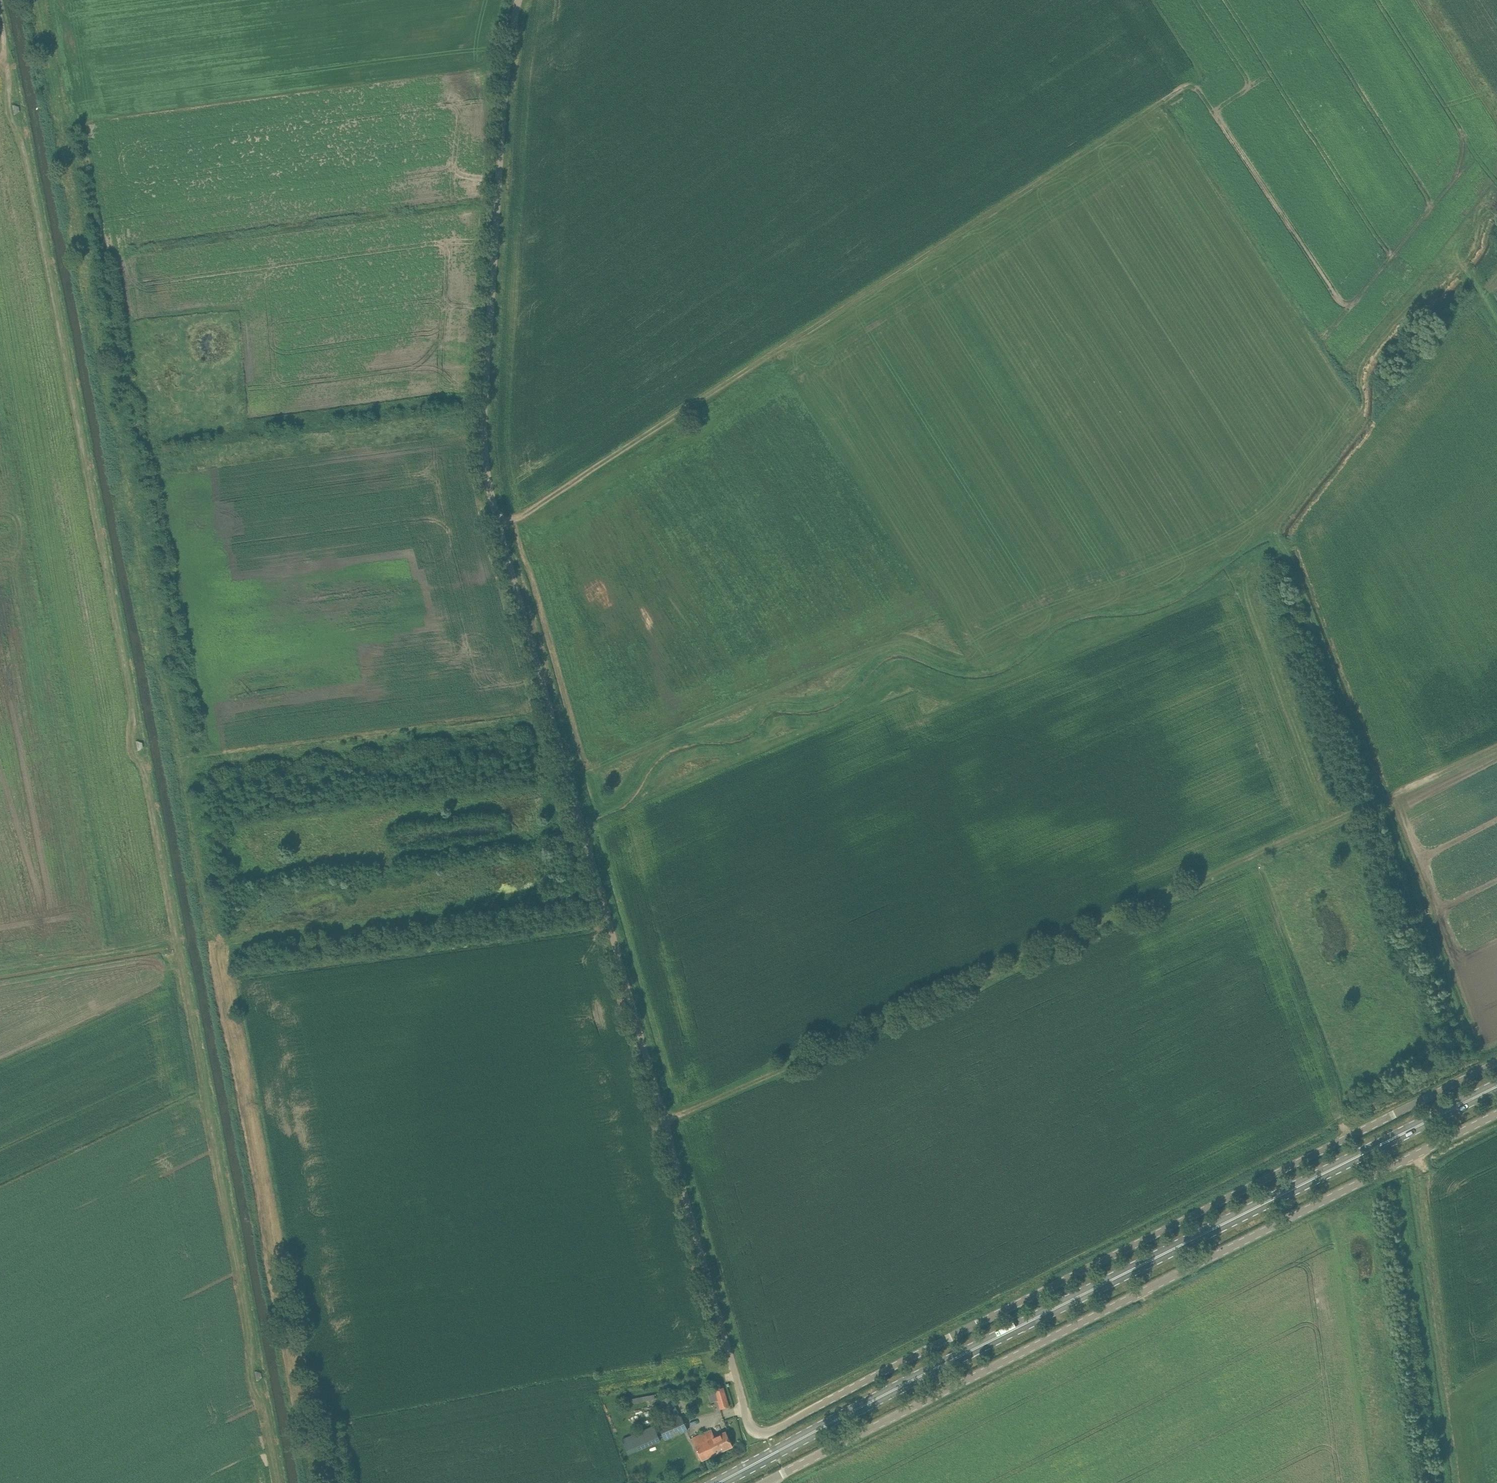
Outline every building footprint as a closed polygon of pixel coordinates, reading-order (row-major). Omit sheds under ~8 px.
[(14,104),(12,105),(15,115),(17,115),(21,111),(19,106),(14,104)] [(729,1406),(724,1387),(715,1389),(721,1409),(729,1406)] [(656,1401),(647,1405),(653,1418),(662,1415),(665,1422),(659,1425),(665,1439),(687,1430),(683,1419),(681,1416),(680,1416),(671,1395),(660,1399),(658,1400),(660,1405),(658,1406),(656,1401)] [(712,1429),(692,1438),(702,1460),(733,1446),(726,1431),(715,1436),(712,1429)] [(633,1434),(622,1439),(629,1454),(639,1450),(633,1434)]
